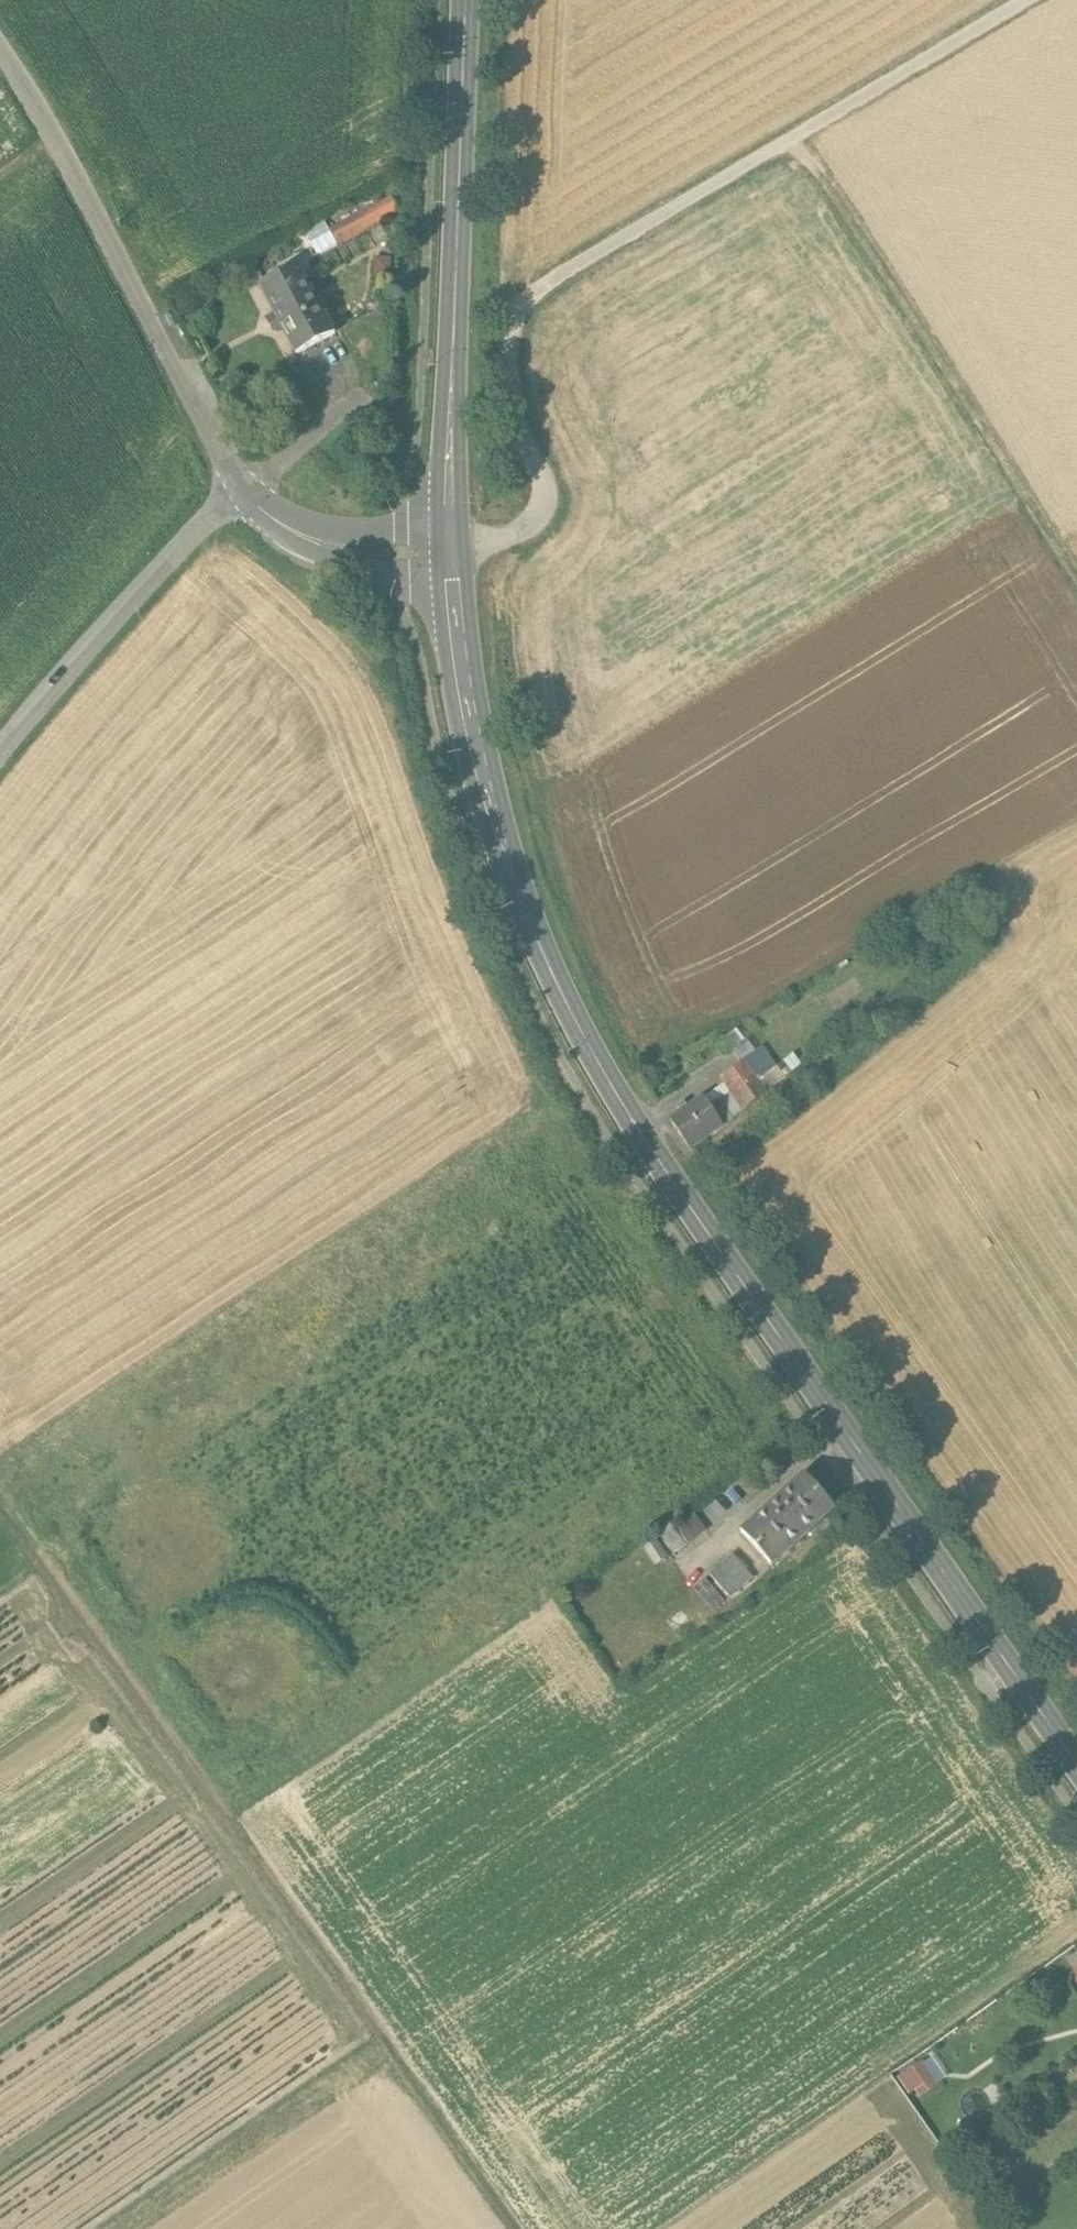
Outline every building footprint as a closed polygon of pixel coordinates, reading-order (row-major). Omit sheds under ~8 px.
[(400,194),(330,232),(337,245),(407,208),(400,194)] [(300,267),(262,288),(298,355),(336,334),(300,267)] [(746,1061),(722,1079),(745,1111),(777,1087),(772,1080),(764,1086),(746,1061)] [(709,1108),(702,1099),(670,1121),(691,1151),(723,1128),(713,1114),(718,1110),(714,1105),(709,1108)] [(805,1473),(740,1531),(771,1565),(835,1507),(805,1473)] [(683,1518),(700,1539),(731,1515),(714,1494),(683,1518)] [(668,1525),(657,1533),(672,1554),(683,1547),(668,1525)] [(731,1554),(708,1574),(728,1598),(751,1578),(731,1554)] [(704,1592),(667,1615),(676,1629),(712,1606),(704,1592)] [(927,2054),(898,2075),(917,2099),(945,2079),(927,2054)]
